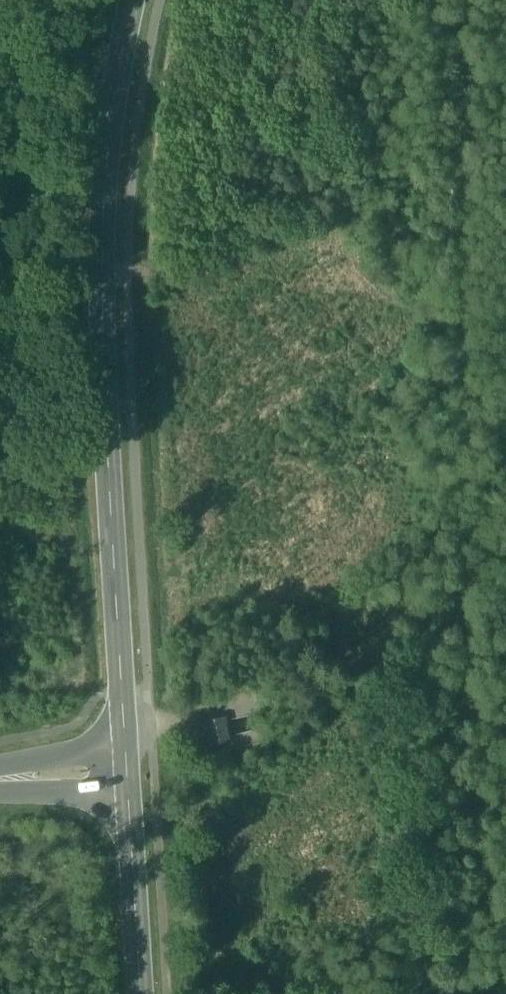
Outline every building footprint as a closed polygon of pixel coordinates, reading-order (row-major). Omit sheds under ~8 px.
[(208,750),(232,750),(232,734),(208,734),(208,750)]
